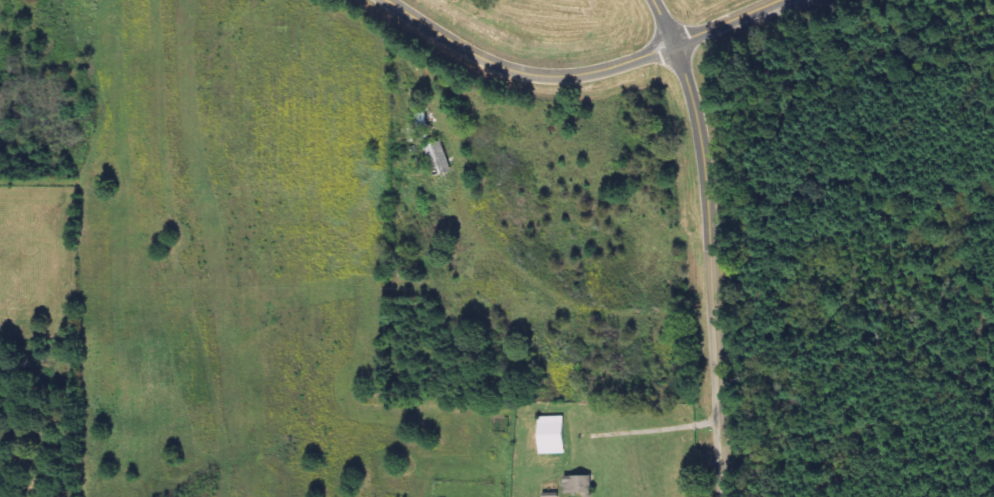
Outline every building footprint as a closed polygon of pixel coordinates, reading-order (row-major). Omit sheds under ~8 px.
[(539,416),(539,454),(564,453),(564,416),(539,416)] [(564,493),(591,494),(591,476),(564,476),(564,493)]
